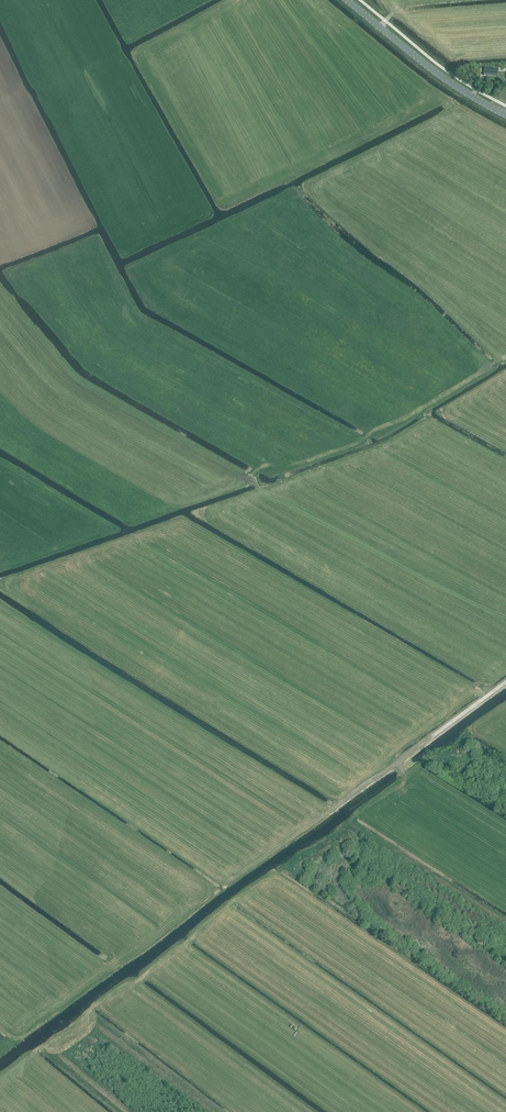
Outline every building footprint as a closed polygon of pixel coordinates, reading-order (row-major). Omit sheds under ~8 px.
[(497,77),(498,69),(484,68),(483,76),(497,77)]
